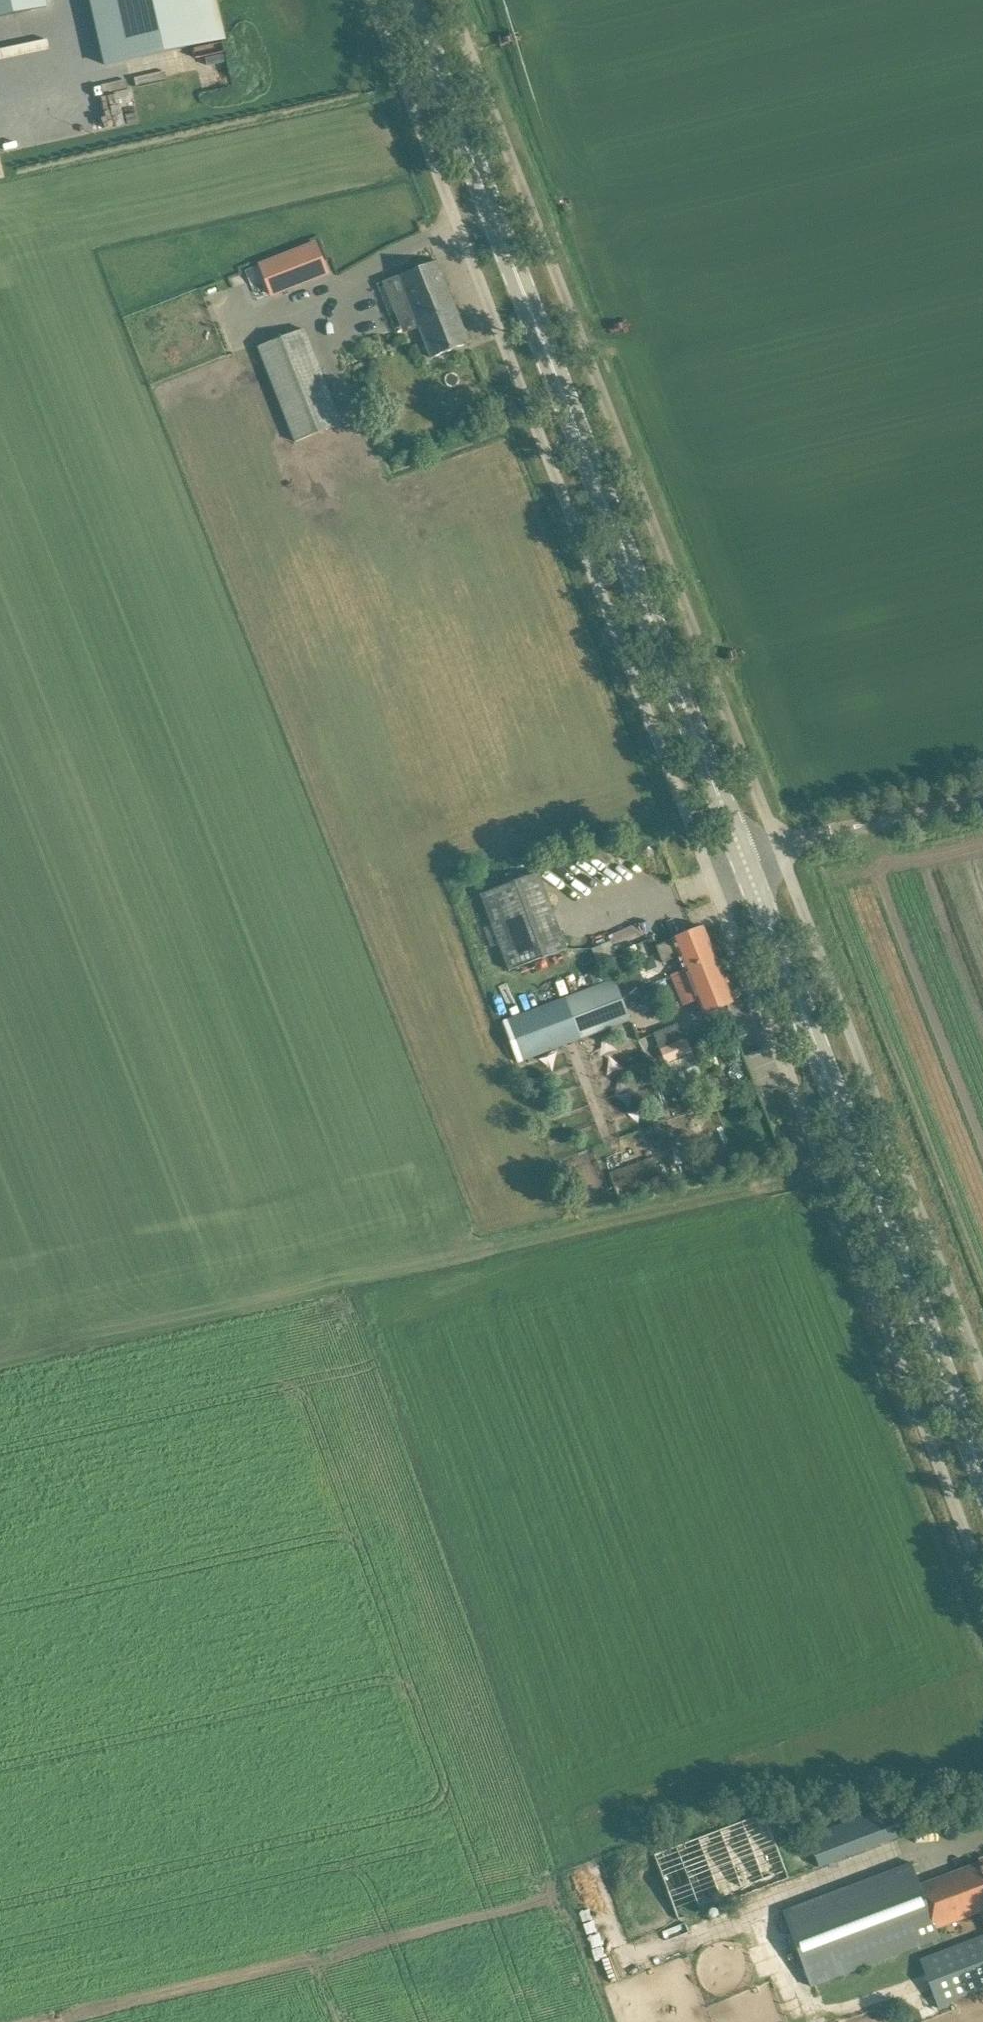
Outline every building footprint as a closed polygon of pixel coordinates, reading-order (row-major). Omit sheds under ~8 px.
[(215,0),(112,0),(126,60),(223,39),(215,0)] [(113,96),(120,126),(141,121),(134,91),(113,96)] [(316,243),(260,265),(272,295),(328,273),(316,243)] [(399,276),(413,310),(425,305),(429,314),(446,307),(443,300),(451,297),(437,261),(399,276)] [(425,305),(413,310),(420,327),(432,358),(469,343),(451,297),(443,300),(446,307),(429,314),(425,305)] [(342,424),(305,329),(259,347),(296,442),(342,424)] [(482,894),(510,970),(568,949),(540,873),(482,894)] [(672,975),(699,965),(698,962),(716,955),(705,927),(686,935),(656,946),(663,962),(678,956),(684,970),(672,975)] [(608,942),(592,949),(598,963),(614,956),(608,942)] [(699,965),(672,975),(684,1005),(696,1001),(702,1015),(716,1010),(735,1003),(716,955),(698,962),(699,965)] [(601,969),(590,973),(594,985),(605,981),(601,969)] [(622,977),(628,994),(647,987),(641,970),(622,977)] [(517,1061),(629,1019),(614,980),(503,1022),(517,1061)] [(678,1023),(654,1033),(671,1076),(698,1065),(682,1025),(678,1023)] [(655,1157),(611,1173),(613,1183),(617,1195),(662,1179),(657,1164),(655,1157)] [(809,1837),(820,1867),(898,1838),(886,1807),(809,1837)] [(789,1879),(764,1813),(654,1854),(679,1920),(789,1879)] [(936,1928),(981,1912),(982,1918),(982,1861),(920,1885),(912,1863),(782,1912),(803,1969),(811,1988),(941,1940),(936,1928)] [(920,1960),(939,2009),(982,1991),(982,1937),(920,1960)]
